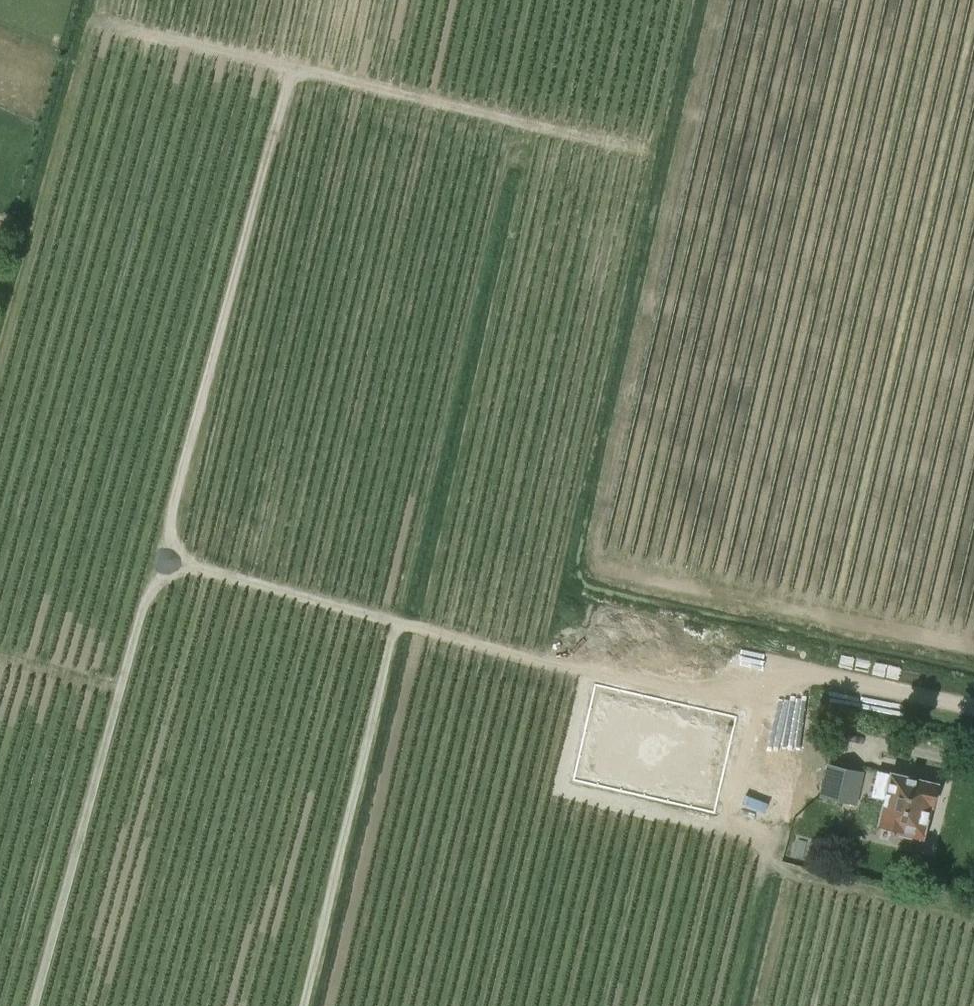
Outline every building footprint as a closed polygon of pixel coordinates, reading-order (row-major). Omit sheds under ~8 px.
[(630,750),(643,694),(594,682),(580,738),(630,750)] [(739,750),(683,751),(684,795),(739,794),(739,750)] [(857,806),(864,773),(826,764),(818,797),(857,806)] [(937,786),(891,775),(876,771),(871,798),(885,801),(879,825),(902,830),(900,836),(922,841),(930,806),(932,807),(937,786)]
